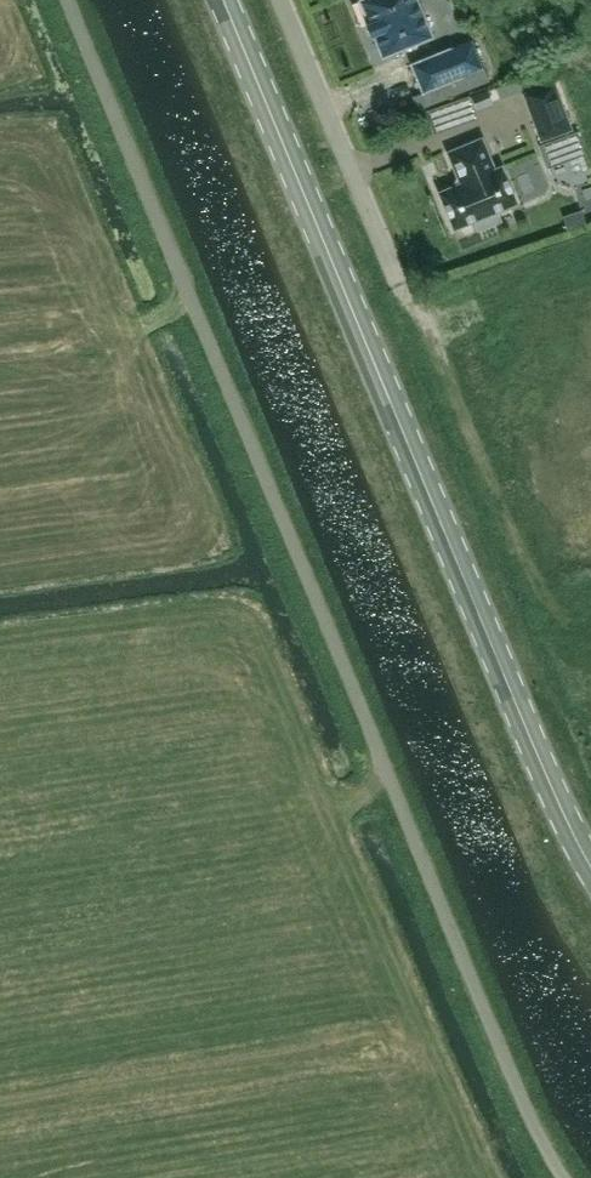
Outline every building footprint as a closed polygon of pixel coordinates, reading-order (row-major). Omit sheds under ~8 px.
[(417,0),(359,0),(368,22),(366,23),(370,34),(372,33),(382,57),(432,36),(417,0)] [(421,90),(462,73),(451,46),(410,63),(421,90)] [(540,141),(572,129),(554,81),(521,93),(540,141)] [(577,131),(577,130),(540,144),(549,167),(585,152),(577,131)] [(494,169),(481,138),(448,152),(458,178),(454,185),(439,192),(454,228),(474,219),(478,228),(499,219),(496,211),(516,202),(501,166),(494,169)] [(568,229),(585,224),(580,210),(564,215),(568,229)]
